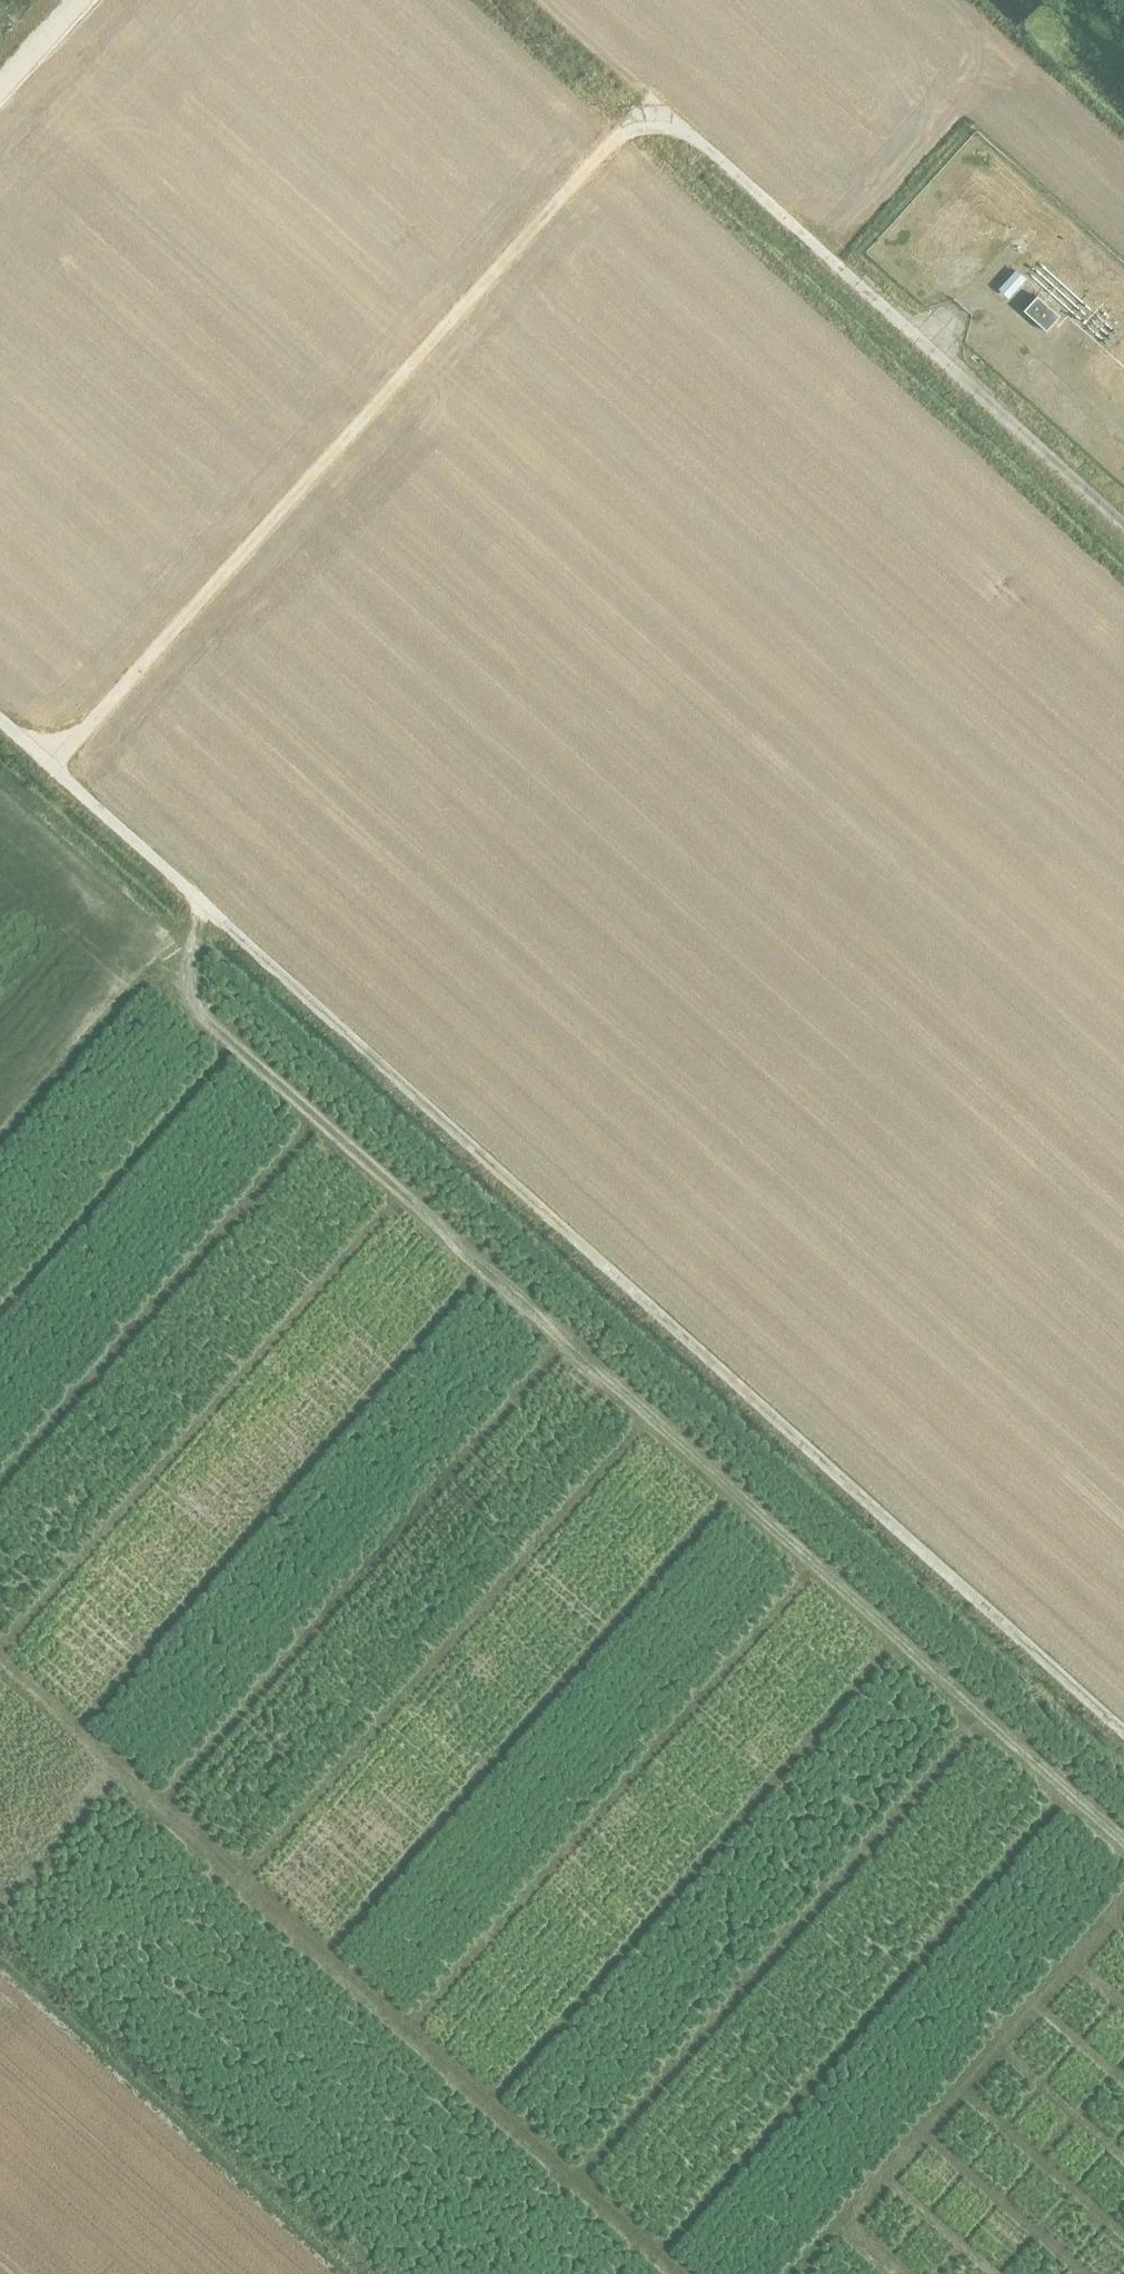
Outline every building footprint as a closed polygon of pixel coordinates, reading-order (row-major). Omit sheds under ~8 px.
[(1011,294),(1029,275),(1019,266),(1002,285),(1011,294)] [(1027,279),(1013,294),(1026,305),(1039,290),(1027,279)] [(1047,331),(1060,315),(1038,295),(1024,310),(1047,331)]
